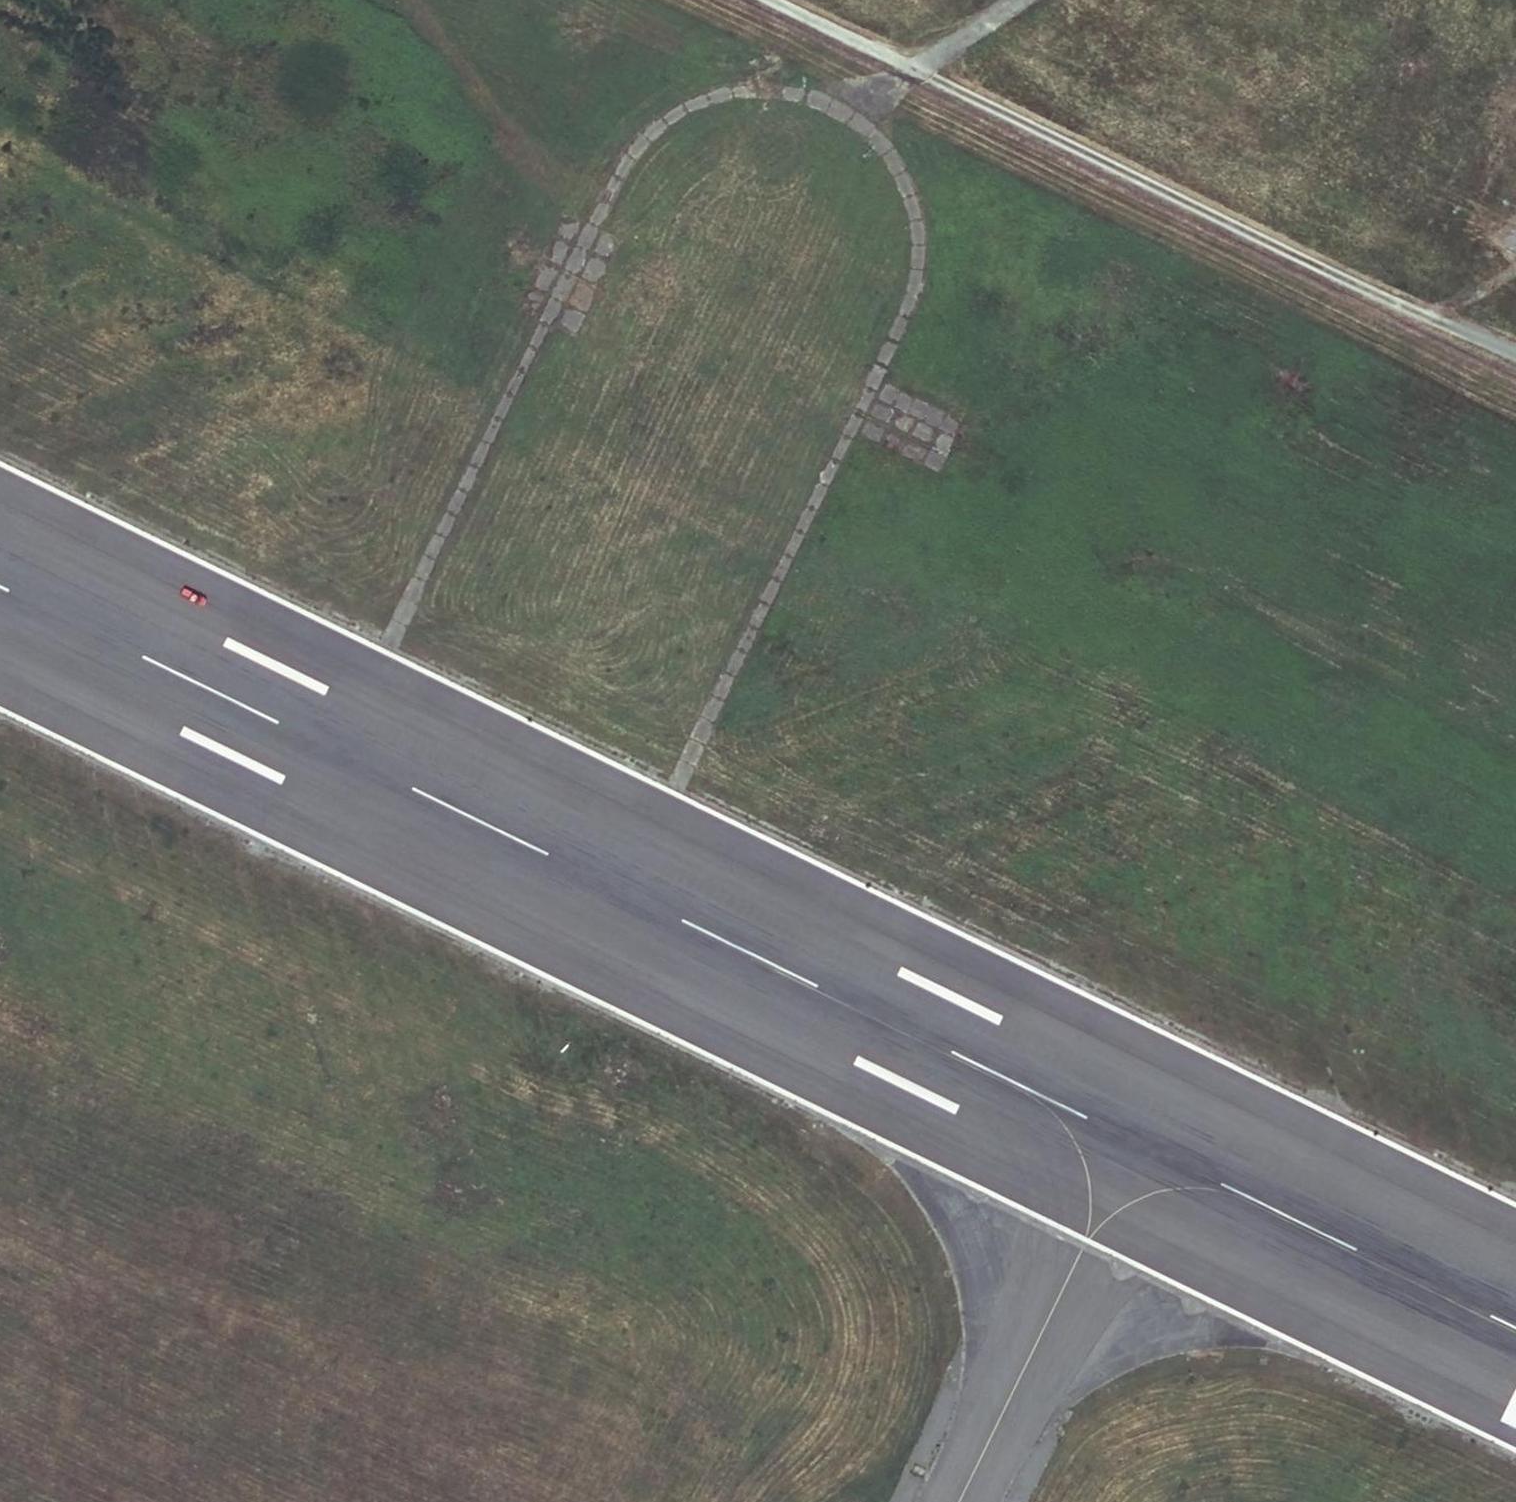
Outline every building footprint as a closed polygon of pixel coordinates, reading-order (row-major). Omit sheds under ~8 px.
[(1515,1430),(1515,1394),(1504,1425),(1515,1430)]
